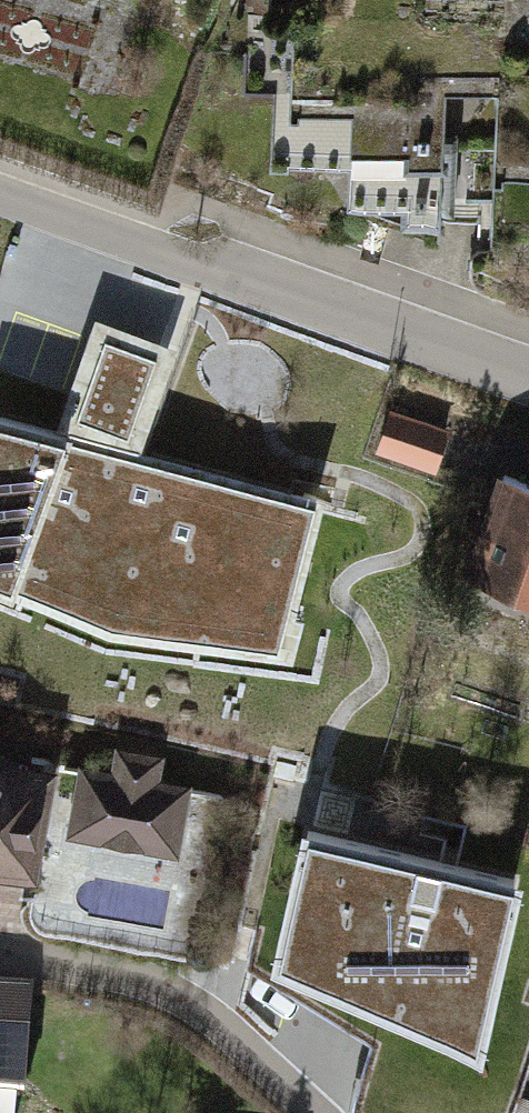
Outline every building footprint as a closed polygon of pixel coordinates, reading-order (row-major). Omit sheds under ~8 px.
[(374,41),(272,40),(270,149),(373,151),(374,41)] [(374,41),(373,151),(372,211),(452,212),(454,77),(455,42),(374,41)] [(493,76),(488,179),(528,178),(528,77),(493,76)] [(100,628),(285,651),(318,493),(135,443),(171,343),(93,315),(52,422),(0,412),(0,588),(100,628)] [(379,447),(440,467),(452,429),(392,409),(379,447)] [(493,468),(458,566),(528,591),(528,481),(493,468)] [(112,768),(78,763),(66,834),(175,852),(186,784),(158,780),(163,754),(116,746),(112,768)] [(0,754),(0,872),(37,880),(59,764),(0,754)] [(518,876),(299,826),(266,963),(478,1054),(518,876)] [(24,1104),(31,996),(0,994),(0,1102),(24,1104)]
